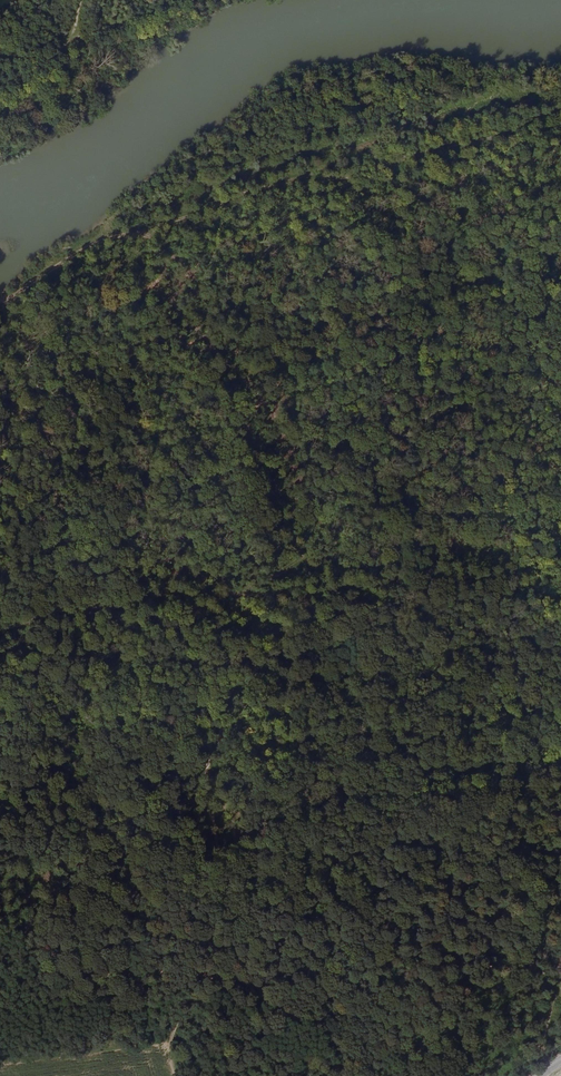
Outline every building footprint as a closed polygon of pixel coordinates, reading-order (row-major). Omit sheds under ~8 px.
[(144,282),(142,276),(134,278),(136,285),(144,282)]
